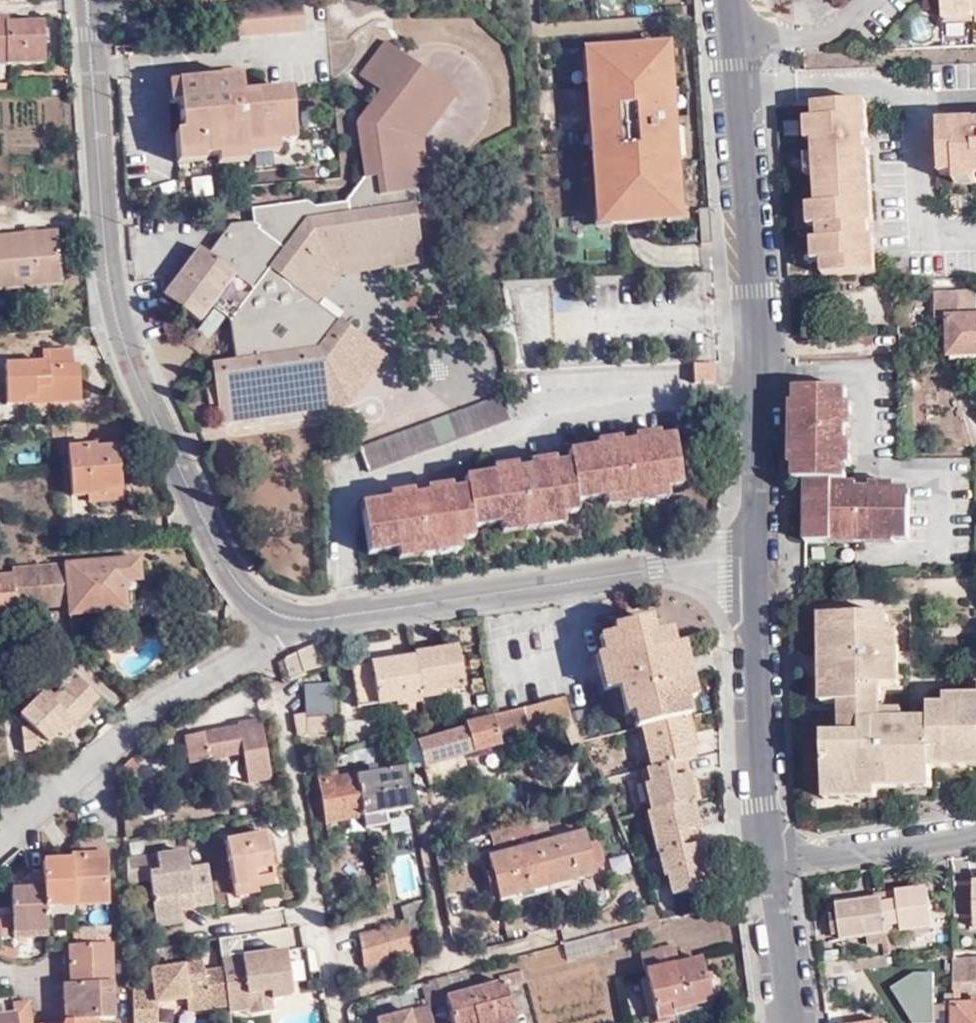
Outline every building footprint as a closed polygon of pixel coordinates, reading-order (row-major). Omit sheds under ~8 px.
[(145,10),(167,9),(167,0),(145,0),(145,10)] [(171,8),(180,8),(179,0),(167,0),(167,9),(171,8)] [(180,8),(196,7),(195,0),(179,0),(180,8)] [(302,0),(289,0),(234,4),(236,34),(304,28),(302,0)] [(942,14),(973,13),(972,8),(972,0),(941,0),(942,14)] [(42,65),(42,24),(7,25),(0,25),(0,66),(42,65)] [(409,74),(417,64),(386,40),(360,74),(379,91),(357,120),(365,176),(345,204),(314,207),(310,202),(253,207),(253,220),(230,224),(207,255),(198,248),(162,295),(198,323),(211,307),(215,310),(226,318),(229,321),(233,359),(211,362),(218,412),(342,394),(377,349),(337,319),(332,326),(302,302),(331,263),(392,254),(394,268),(422,264),(413,206),(419,204),(414,169),(408,136),(437,99),(409,74)] [(674,46),(586,52),(599,231),(687,225),(674,46)] [(455,94),(417,64),(409,74),(437,99),(408,136),(414,169),(425,168),(420,139),(455,94)] [(174,131),(176,152),(204,150),(204,155),(217,153),(247,151),(247,144),(277,142),(294,140),(288,88),(242,92),(239,66),(175,72),(177,80),(178,100),(181,130),(174,131)] [(170,100),(178,100),(177,80),(168,81),(170,100)] [(815,104),(816,117),(817,137),(814,138),(815,153),(816,173),(819,202),(820,224),(822,237),(824,237),(825,259),(827,273),(879,270),(867,100),(815,104)] [(817,137),(816,117),(806,117),(807,138),(814,138),(817,137)] [(941,121),(943,173),(957,173),(975,172),(975,120),(941,121)] [(247,144),(247,151),(277,150),(277,142),(247,144)] [(204,150),(176,152),(177,161),(205,158),(204,155),(204,150)] [(247,151),(217,153),(218,161),(248,158),(247,151)] [(816,173),(815,153),(807,153),(808,174),(816,173)] [(957,173),(957,182),(975,181),(975,172),(957,173)] [(537,194),(536,181),(521,183),(523,195),(537,194)] [(813,224),(820,224),(819,202),(811,203),(813,224)] [(58,232),(0,236),(0,288),(61,285),(58,232)] [(817,259),(825,259),(824,237),(822,237),(815,238),(817,259)] [(339,276),(394,268),(392,254),(331,263),(302,302),(332,326),(337,319),(317,304),(339,276)] [(936,291),(936,318),(947,318),(947,356),(975,356),(975,291),(966,291),(966,286),(957,286),(957,291),(936,291)] [(226,318),(215,310),(197,334),(208,342),(226,318)] [(34,396),(34,400),(80,398),(78,362),(72,363),(72,348),(40,348),(40,361),(4,362),(5,401),(23,401),(22,396),(34,396)] [(342,394),(218,412),(220,423),(351,405),(388,357),(377,349),(342,394)] [(715,382),(715,364),(693,365),(693,383),(715,382)] [(844,388),(795,388),(795,402),(795,426),(789,427),(789,441),(794,440),(794,465),(793,480),(806,481),(833,481),(843,481),(843,466),(843,441),(851,442),(851,428),(844,427),(844,402),(844,388)] [(502,394),(360,447),(368,472),(510,419),(502,394)] [(595,442),(596,447),(657,438),(656,432),(595,442)] [(567,451),(568,461),(574,503),(603,499),(665,489),(680,487),(671,436),(657,438),(596,447),(567,451)] [(94,442),(94,446),(94,449),(103,449),(103,441),(94,442)] [(94,449),(94,446),(68,448),(70,497),(86,496),(104,495),(104,490),(120,489),(117,448),(103,449),(94,449)] [(492,467),(492,472),(552,463),(551,458),(492,467)] [(466,488),(471,529),(499,524),(562,514),(576,512),(574,503),(568,461),(552,463),(492,472),(465,477),(466,488)] [(833,481),(806,481),(805,542),(833,542),(832,537),(853,537),(854,542),(869,542),(869,537),(895,537),(909,537),(909,489),(895,489),(895,483),(870,484),(870,489),(833,488),(833,481)] [(843,481),(833,481),(833,488),(870,489),(870,484),(843,484),(843,481)] [(388,492),(389,499),(450,490),(449,485),(388,492)] [(396,551),(458,541),(472,539),(471,529),(466,488),(450,490),(389,499),(360,504),(367,555),(396,551)] [(104,495),(86,496),(87,503),(121,501),(120,489),(104,490),(104,495)] [(665,489),(603,499),(603,508),(666,499),(665,489)] [(562,514),(499,524),(501,535),(563,525),(562,514)] [(460,553),(458,541),(396,551),(398,562),(460,553)] [(17,621),(16,609),(68,605),(68,616),(125,611),(124,584),(140,583),(138,558),(13,567),(14,576),(0,577),(0,622),(17,621)] [(861,687),(880,686),(898,686),(898,632),(888,632),(887,615),(821,616),(822,704),(841,704),(860,703),(861,687)] [(683,717),(687,716),(684,700),(675,660),(683,658),(681,646),(671,646),(667,631),(651,634),(647,619),(612,627),(614,633),(598,637),(602,655),(594,657),(602,691),(616,687),(622,716),(631,714),(634,729),(641,728),(683,717)] [(330,639),(326,641),(319,644),(301,652),(305,674),(309,674),(332,667),(330,639)] [(457,648),(414,654),(415,657),(420,694),(463,687),(457,648)] [(305,674),(301,652),(287,659),(288,679),(305,674)] [(420,694),(415,657),(399,659),(400,663),(392,664),(391,660),(351,666),(357,706),(396,700),(396,704),(421,700),(420,694)] [(675,660),(684,700),(692,699),(683,658),(675,660)] [(333,682),(332,667),(309,674),(308,685),(333,682)] [(74,724),(101,698),(79,677),(54,702),(44,693),(22,716),(32,728),(23,729),(26,752),(40,750),(59,730),(70,720),(74,724)] [(334,714),(333,682),(308,685),(302,685),(304,712),(293,713),(294,717),(305,716),(334,714)] [(929,767),(929,721),(904,721),(903,712),(880,712),(880,686),(861,687),(860,703),(841,704),(841,737),(824,737),(823,788),(876,787),(897,788),(896,778),(932,777),(932,767),(929,767)] [(563,698),(498,714),(492,716),(497,735),(561,718),(570,716),(563,698)] [(946,698),(945,707),(929,708),(929,721),(929,767),(932,767),(975,767),(975,698),(946,698)] [(335,734),(334,714),(305,716),(305,720),(306,728),(306,731),(319,730),(319,735),(335,734)] [(497,735),(492,716),(465,722),(466,730),(425,741),(425,735),(416,737),(424,766),(499,746),(497,735)] [(581,742),(570,716),(561,718),(573,752),(584,749),(581,742)] [(692,758),(683,717),(641,728),(650,768),(684,760),(692,758)] [(242,750),(242,755),(248,784),(271,780),(260,719),(236,724),(237,726),(183,737),(188,764),(207,761),(206,756),(242,750)] [(70,720),(59,730),(64,735),(74,724),(70,720)] [(207,761),(242,755),(242,750),(206,756),(207,761)] [(350,764),(354,763),(352,754),(339,756),(339,763),(350,762),(350,764)] [(140,767),(131,759),(122,769),(131,778),(140,767)] [(693,800),(684,760),(650,768),(641,771),(650,811),(690,801),(693,800)] [(386,814),(413,809),(406,767),(356,775),(362,818),(363,828),(388,824),(386,814)] [(325,823),(362,818),(356,775),(337,778),(336,773),(318,775),(325,823)] [(932,787),(932,777),(896,778),(897,788),(932,787)] [(876,787),(823,788),(823,799),(876,799),(876,787)] [(699,843),(690,801),(650,811),(647,812),(656,854),(659,853),(697,843),(699,843)] [(535,845),(546,888),(595,875),(592,860),(600,858),(597,843),(586,845),(584,832),(550,841),(544,821),(530,825),(532,835),(535,845)] [(489,832),(489,836),(530,825),(529,822),(489,832)] [(530,825),(489,836),(492,845),(532,835),(530,825)] [(273,883),(270,867),(266,850),(271,849),(268,834),(225,842),(235,895),(257,890),(257,886),(273,883)] [(106,853),(105,839),(78,841),(79,854),(106,853)] [(707,886),(697,843),(659,853),(664,879),(667,878),(671,894),(707,886)] [(500,901),(546,888),(535,845),(489,857),(500,901)] [(266,850),(270,867),(275,866),(271,849),(266,850)] [(108,904),(106,853),(79,854),(72,854),(72,861),(73,906),(108,904)] [(214,902),(208,866),(188,869),(186,853),(156,857),(158,873),(148,875),(149,881),(155,919),(182,915),(180,901),(192,899),(193,906),(214,902)] [(126,862),(127,884),(149,881),(148,875),(158,873),(156,857),(126,862)] [(47,907),(73,906),(72,861),(42,862),(43,874),(44,907),(47,907)] [(14,938),(47,937),(47,907),(44,907),(43,874),(28,874),(29,889),(12,890),(14,938)] [(975,928),(975,878),(975,883),(954,883),(954,916),(968,916),(969,928),(975,928)] [(927,889),(838,902),(839,917),(832,917),(834,936),(842,936),(842,941),(868,938),(869,946),(888,944),(888,934),(933,927),(927,889)] [(443,895),(447,921),(461,918),(457,894),(443,895)] [(432,918),(430,908),(425,909),(423,901),(401,906),(404,925),(406,925),(432,918)] [(182,915),(155,919),(156,926),(183,923),(182,915)] [(434,927),(432,918),(406,925),(412,953),(420,951),(417,937),(427,935),(426,929),(434,927)] [(382,931),(357,938),(363,966),(392,958),(412,953),(406,925),(404,925),(382,931)] [(82,944),(108,943),(108,927),(82,927),(82,944)] [(230,1004),(231,1011),(253,1008),(251,993),(273,991),(274,999),(289,997),(294,990),(288,949),(244,954),(241,935),(220,939),(225,970),(230,1004)] [(111,982),(110,942),(108,943),(82,944),(75,944),(68,945),(68,984),(111,982)] [(674,945),(664,947),(668,967),(679,964),(674,945)] [(668,967),(664,947),(640,953),(655,1020),(672,1016),(671,1011),(709,1002),(699,959),(679,964),(668,967)] [(392,958),(363,966),(364,977),(394,970),(392,958)] [(954,989),(961,989),(963,989),(964,981),(975,981),(975,959),(954,958),(954,989)] [(230,1004),(225,970),(205,973),(203,964),(153,972),(154,991),(133,992),(134,1022),(159,1022),(158,1002),(189,998),(190,1010),(230,1004)] [(457,974),(449,976),(454,995),(472,990),(468,972),(457,974)] [(429,1008),(445,1005),(450,1022),(515,1022),(504,982),(472,990),(454,995),(449,976),(420,984),(425,1009),(429,1008)] [(111,1020),(111,982),(68,984),(64,984),(62,984),(64,1022),(95,1021),(111,1020)] [(251,993),(253,1008),(254,1013),(275,1011),(274,999),(273,991),(251,993)] [(28,1003),(12,1006),(13,1017),(0,1019),(0,1022),(31,1022),(28,1003)] [(954,1004),(934,1004),(934,1022),(954,1022),(954,1004)] [(961,1004),(954,1004),(954,1022),(975,1022),(975,1004),(961,1004)] [(429,1008),(425,1009),(377,1021),(377,1022),(432,1022),(429,1008)]
